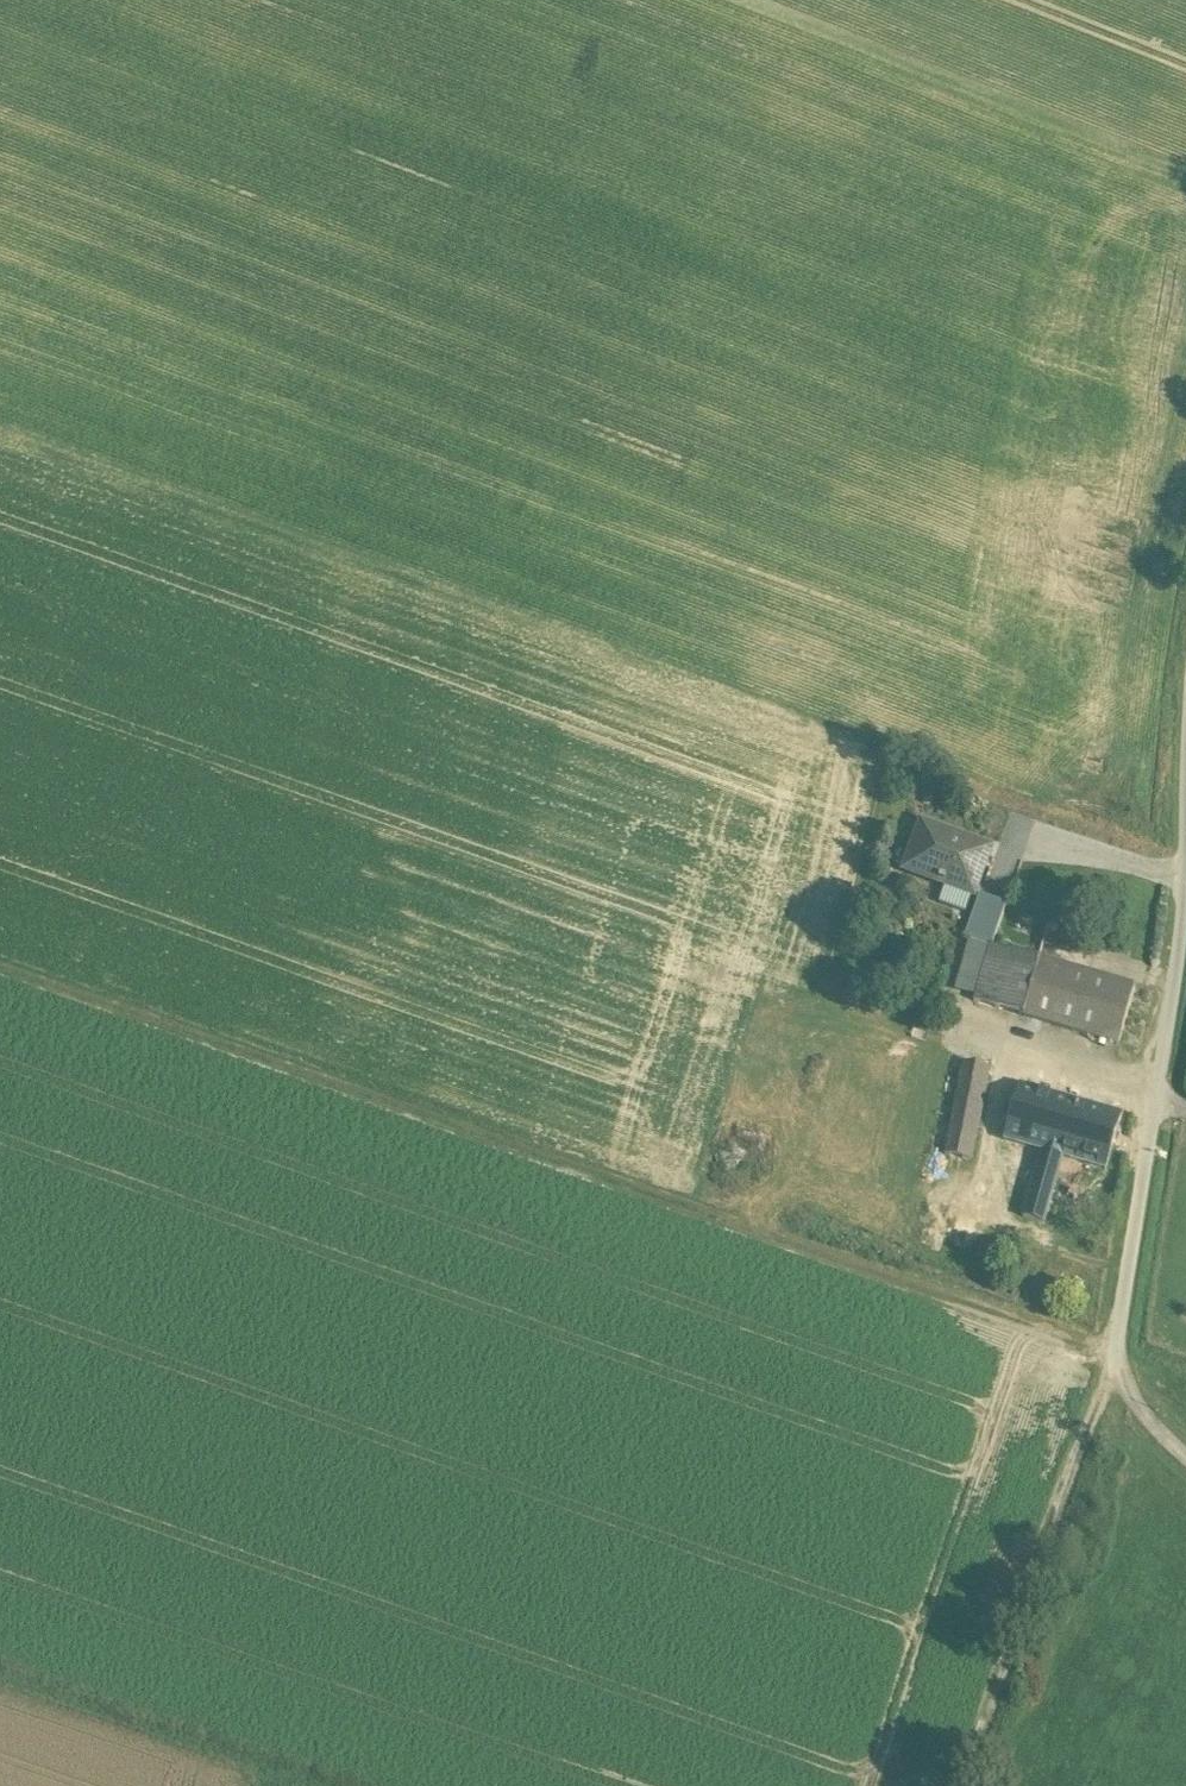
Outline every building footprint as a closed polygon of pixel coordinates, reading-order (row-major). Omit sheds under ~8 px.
[(991,848),(923,824),(905,870),(975,895),(991,848)] [(1006,906),(980,896),(966,936),(991,945),(992,946),(1006,906)] [(1023,1014),(1039,959),(992,946),(991,945),(975,1000),(1023,1014)] [(1135,987),(1040,959),(1040,960),(1039,959),(1023,1014),(1024,1015),(1024,1016),(1119,1043),(1135,987)] [(994,1044),(968,1039),(964,1061),(989,1066),(994,1044)] [(947,1144),(964,1061),(908,1049),(878,1164),(909,1172),(918,1137),(947,1144)] [(971,1160),(989,1066),(964,1061),(947,1144),(945,1155),(971,1160)] [(1043,1150),(1063,1156),(1106,1168),(1123,1114),(1020,1085),(1004,1139),(1043,1150)] [(1063,1156),(1043,1150),(1024,1217),(1044,1222),(1063,1156)]
